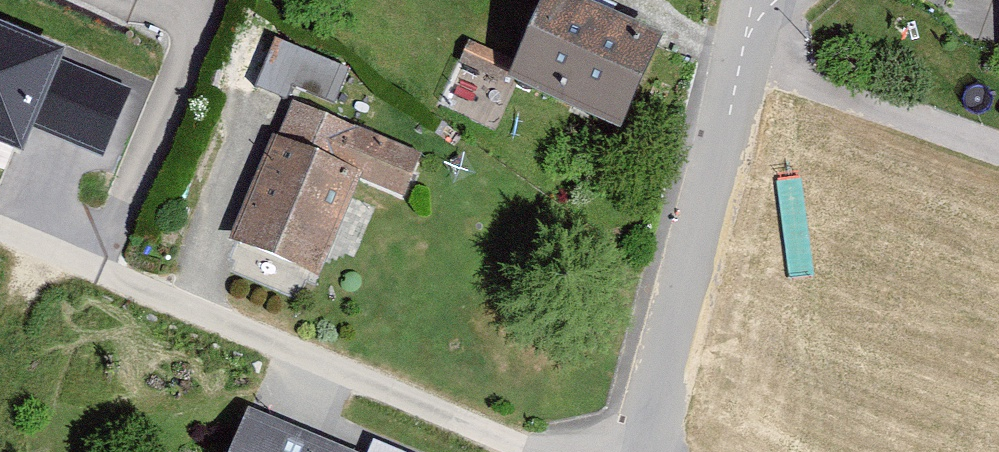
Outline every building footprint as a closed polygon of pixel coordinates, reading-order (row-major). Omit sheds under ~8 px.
[(551,2),(512,93),(623,144),(663,51),(587,19),(596,0),(545,0),(551,2)] [(0,37),(0,158),(23,168),(38,136),(104,164),(131,96),(67,68),(69,65),(0,37)] [(353,75),(272,42),(255,83),(337,116),(353,75)] [(421,160),(293,107),(280,143),(274,141),(230,247),(319,287),(359,185),(405,203),(421,160)] [(248,402),(227,451),(368,451),(248,402)] [(368,451),(416,451),(375,436),(368,451)]
